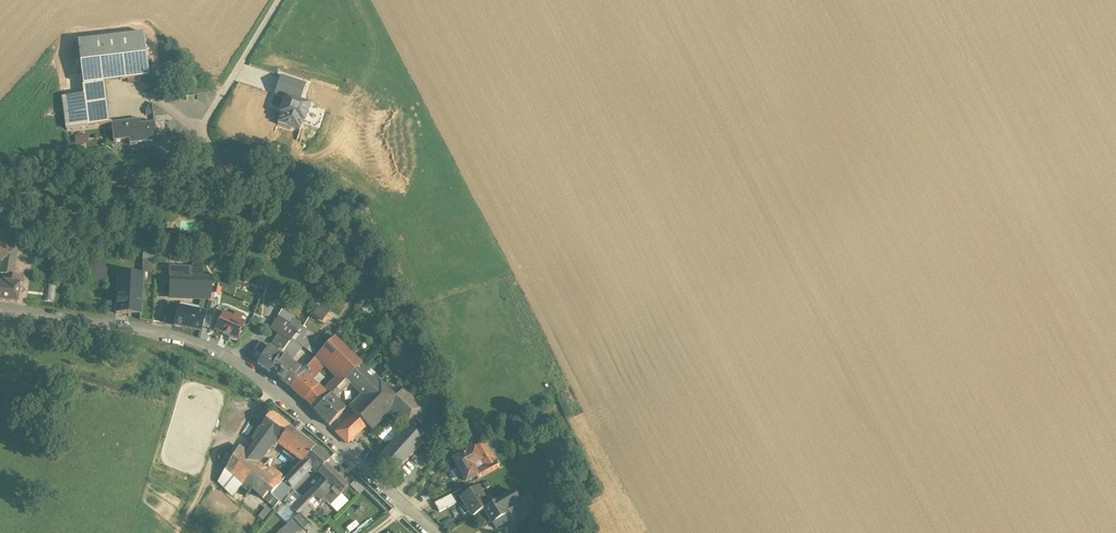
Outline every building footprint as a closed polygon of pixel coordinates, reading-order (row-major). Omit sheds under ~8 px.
[(143,35),(77,43),(83,87),(103,84),(148,79),(143,35)] [(306,87),(281,78),(274,95),(285,99),(300,104),(306,87)] [(103,84),(83,87),(84,98),(87,130),(109,128),(103,84)] [(84,98),(62,101),(66,133),(87,130),(84,98)] [(300,104),(285,99),(279,117),(281,117),(277,128),(290,133),(291,131),(299,133),(302,124),(304,125),(310,107),(300,104)] [(154,127),(134,129),(134,124),(111,127),(113,146),(128,144),(129,149),(156,146),(156,141),(154,127)] [(163,126),(154,127),(156,141),(165,140),(163,126)] [(0,242),(0,259),(2,259),(1,271),(4,272),(13,273),(17,244),(0,242)] [(145,247),(144,272),(155,273),(156,248),(145,247)] [(193,259),(192,267),(169,266),(169,272),(165,272),(165,276),(169,276),(169,286),(169,290),(202,294),(210,295),(210,291),(211,291),(212,277),(202,277),(202,268),(203,268),(203,260),(193,259)] [(239,280),(245,282),(251,266),(245,264),(239,280)] [(142,273),(118,271),(115,313),(140,314),(142,273)] [(4,272),(3,282),(0,282),(0,298),(17,300),(20,274),(13,273),(4,272)] [(210,295),(202,294),(198,311),(205,313),(210,295)] [(368,303),(361,311),(366,316),(373,308),(368,303)] [(324,320),(329,311),(320,306),(315,314),(324,320)] [(198,311),(178,307),(177,312),(174,325),(174,326),(201,332),(205,313),(198,311)] [(282,321),(290,326),(296,318),(283,310),(279,316),(284,319),(282,321)] [(177,312),(169,311),(167,313),(164,323),(174,325),(177,312)] [(242,316),(235,312),(232,318),(239,322),(242,316)] [(232,318),(223,314),(216,330),(229,336),(228,338),(235,341),(243,324),(239,322),(232,318)] [(279,316),(272,326),(277,329),(282,321),(284,319),(279,316)] [(290,326),(282,321),(277,329),(272,326),(271,326),(270,328),(279,335),(289,341),(290,342),(292,340),(299,331),(290,326)] [(326,346),(302,327),(299,331),(292,340),(300,347),(310,355),(314,359),(319,354),(326,346)] [(279,335),(270,349),(268,348),(260,361),(257,365),(269,372),(280,355),(289,341),(279,335)] [(361,365),(334,338),(326,346),(319,354),(340,375),(345,380),(361,365)] [(268,348),(259,342),(251,355),(260,361),(268,348)] [(290,363),(280,355),(269,372),(285,383),(290,389),(298,380),(297,378),(286,369),(290,363)] [(302,372),(290,363),(286,369),(297,378),(302,372)] [(317,373),(309,365),(306,369),(307,370),(303,375),(310,381),(317,373)] [(345,380),(345,381),(349,386),(362,397),(364,399),(362,401),(352,412),(354,414),(359,419),(367,426),(369,428),(385,409),(386,408),(395,398),(416,418),(424,409),(403,389),(395,397),(361,365),(345,380)] [(298,380),(290,389),(304,401),(316,389),(317,388),(310,381),(303,375),(298,380)] [(321,394),(309,407),(314,411),(326,399),(327,400),(345,381),(345,380),(340,375),(321,394)] [(345,381),(327,400),(326,399),(314,411),(328,426),(344,410),(334,400),(342,392),(348,387),(349,386),(345,381)] [(316,389),(304,401),(309,407),(321,394),(316,389)] [(416,418),(395,398),(386,408),(397,420),(405,429),(407,427),(416,418)] [(290,428),(270,413),(252,439),(244,452),(254,460),(254,461),(267,445),(276,447),(279,442),(290,428)] [(359,419),(354,414),(349,419),(355,424),(359,419)] [(355,424),(349,419),(336,433),(346,443),(347,443),(350,442),(367,426),(359,419),(355,424)] [(392,444),(377,461),(377,462),(395,478),(423,446),(423,443),(407,427),(405,429),(392,444)] [(315,448),(290,428),(279,442),(286,447),(283,452),(299,464),(301,462),(302,463),(304,461),(315,448)] [(252,439),(246,435),(238,447),(244,452),(252,439)] [(238,447),(219,481),(233,495),(241,486),(248,493),(252,489),(258,495),(257,495),(258,496),(259,495),(262,499),(269,493),(271,495),(275,490),(275,489),(284,480),(283,478),(270,466),(266,470),(254,461),(254,460),(244,452),(238,447)] [(485,458),(479,447),(471,451),(472,453),(477,462),(485,458)] [(315,448),(304,461),(302,463),(309,469),(311,467),(317,473),(325,465),(329,460),(315,448)] [(472,453),(454,462),(465,483),(475,478),(475,476),(470,467),(477,462),(472,453)] [(485,458),(477,462),(483,471),(475,476),(475,478),(477,482),(498,471),(499,470),(491,455),(485,458)] [(286,478),(284,480),(275,489),(275,490),(271,495),(278,502),(278,501),(284,494),(291,488),(309,469),(302,463),(301,462),(286,478)] [(325,465),(317,473),(324,479),(332,471),(325,465)] [(348,487),(332,471),(324,479),(322,481),(325,483),(319,490),(325,496),(319,501),(318,502),(321,505),(326,501),(330,505),(348,487)] [(350,485),(359,492),(363,487),(354,480),(350,485)] [(319,490),(316,487),(310,493),(319,501),(325,496),(319,490)] [(284,494),(278,501),(278,502),(272,509),(289,525),(299,515),(308,505),(309,505),(304,500),(291,488),(284,494)] [(477,489),(461,499),(472,518),(483,511),(489,508),(477,489)] [(319,501),(310,493),(304,500),(309,505),(308,505),(312,509),(318,502),(319,501)] [(452,495),(434,504),(439,513),(456,504),(452,495)] [(489,508),(483,511),(491,524),(504,516),(501,512),(516,503),(511,495),(489,508)] [(530,517),(521,503),(514,507),(524,521),(530,517)] [(289,525),(279,532),(314,532),(299,515),(289,525)] [(504,516),(491,524),(495,530),(507,522),(504,516)]
